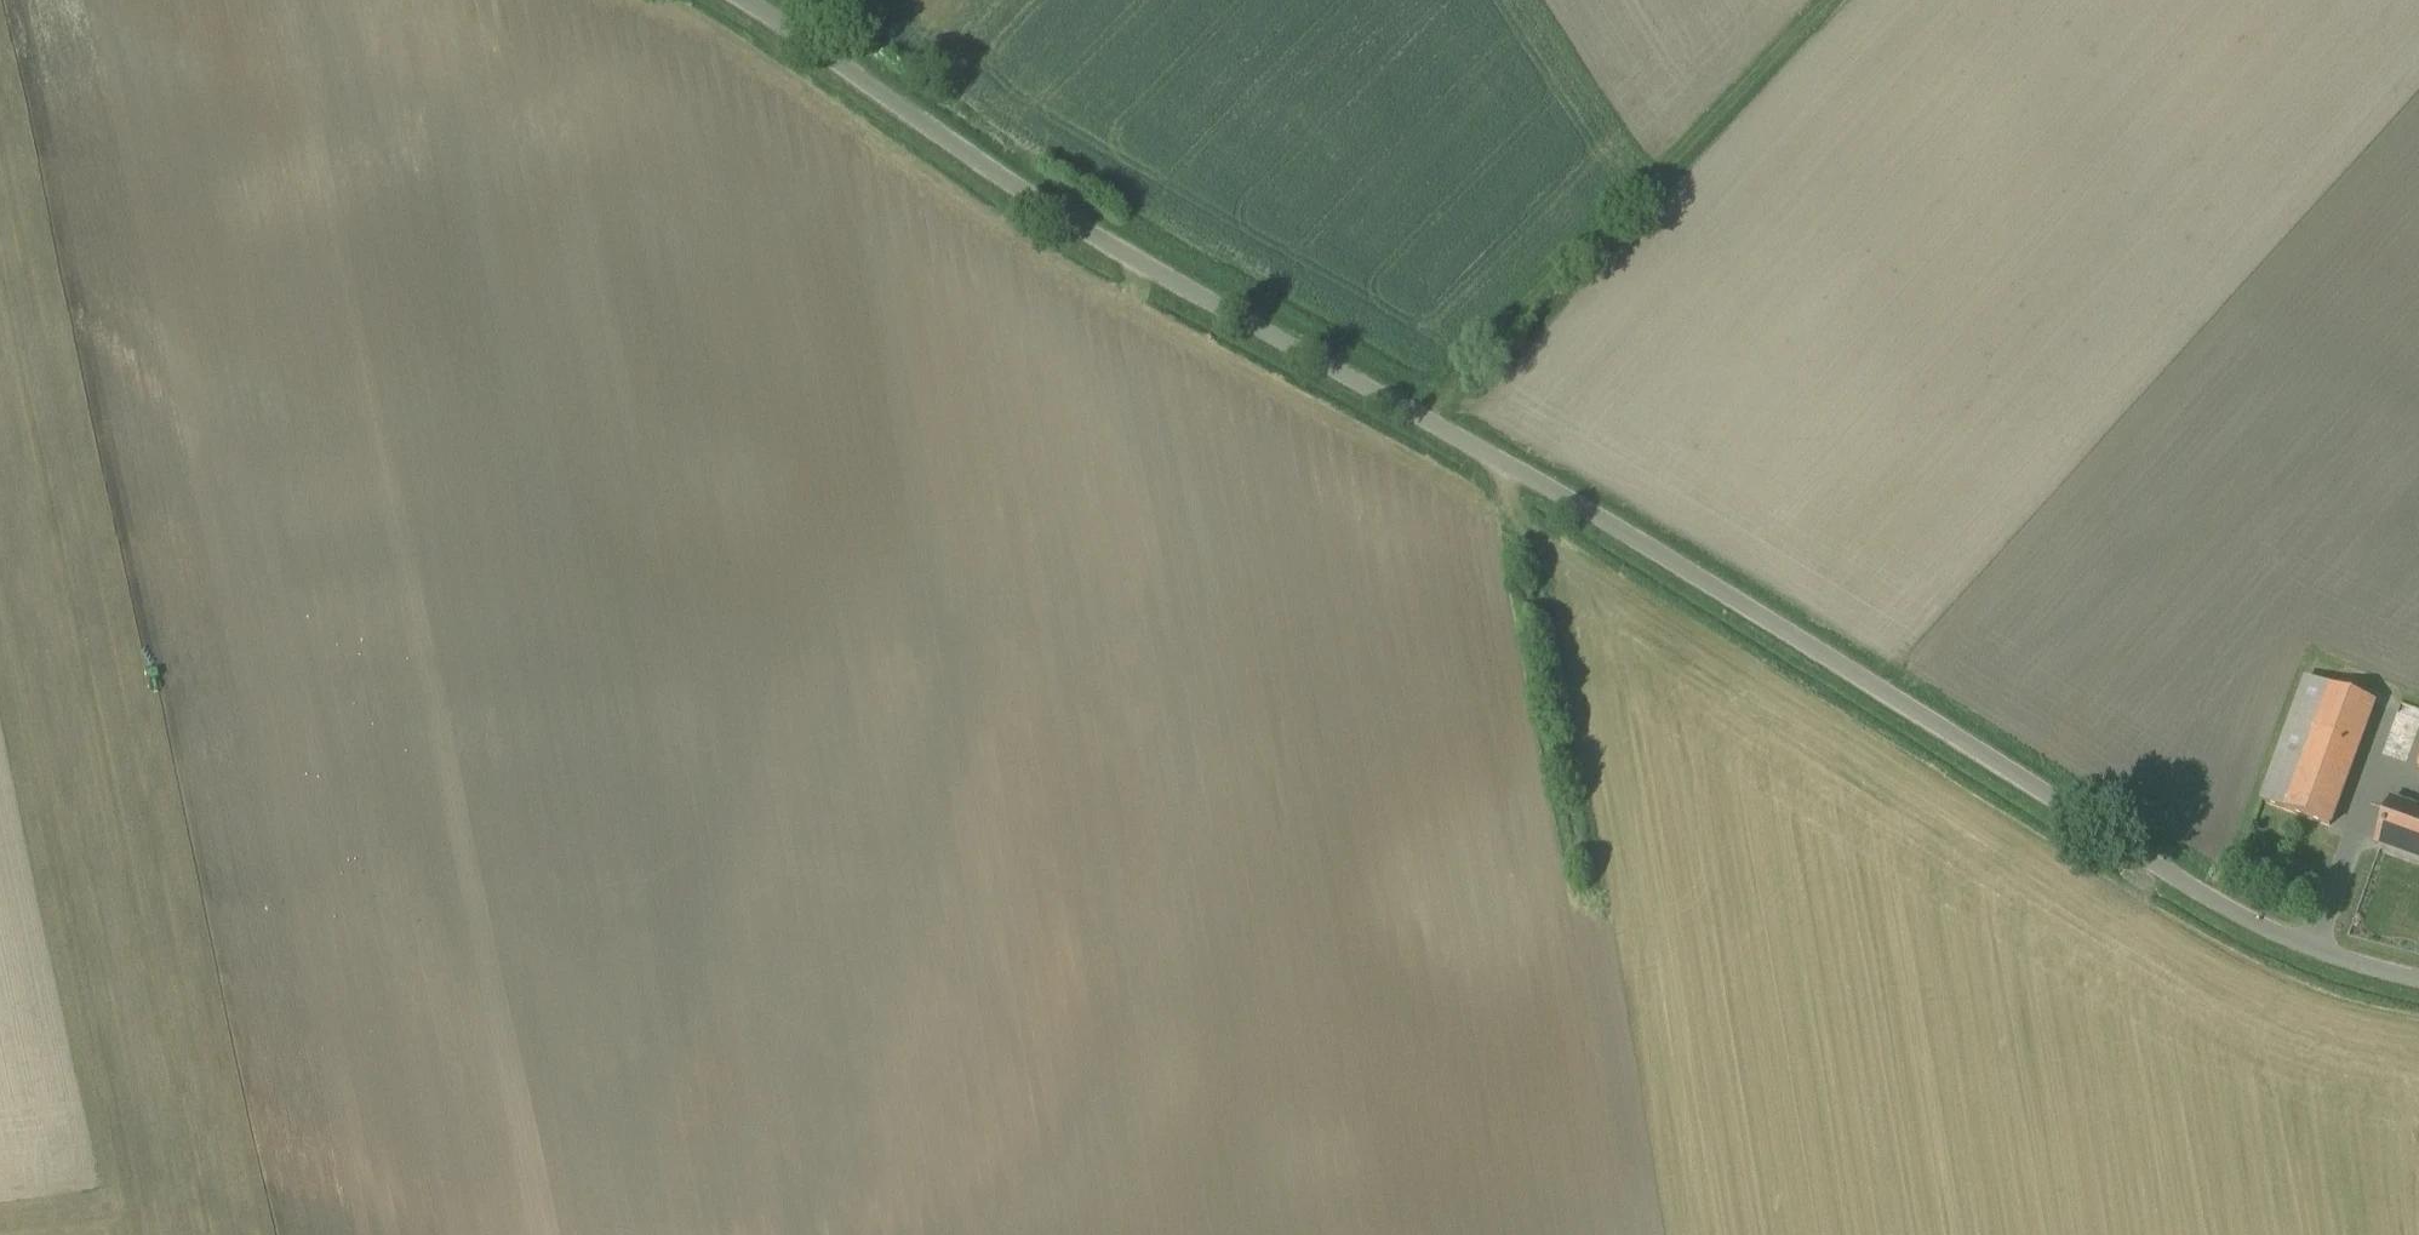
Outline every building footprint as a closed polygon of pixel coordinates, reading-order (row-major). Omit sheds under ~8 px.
[(2267,804),(2335,829),(2380,706),(2312,681),(2267,804)] [(2391,799),(2375,843),(2418,859),(2418,810),(2391,799)]
